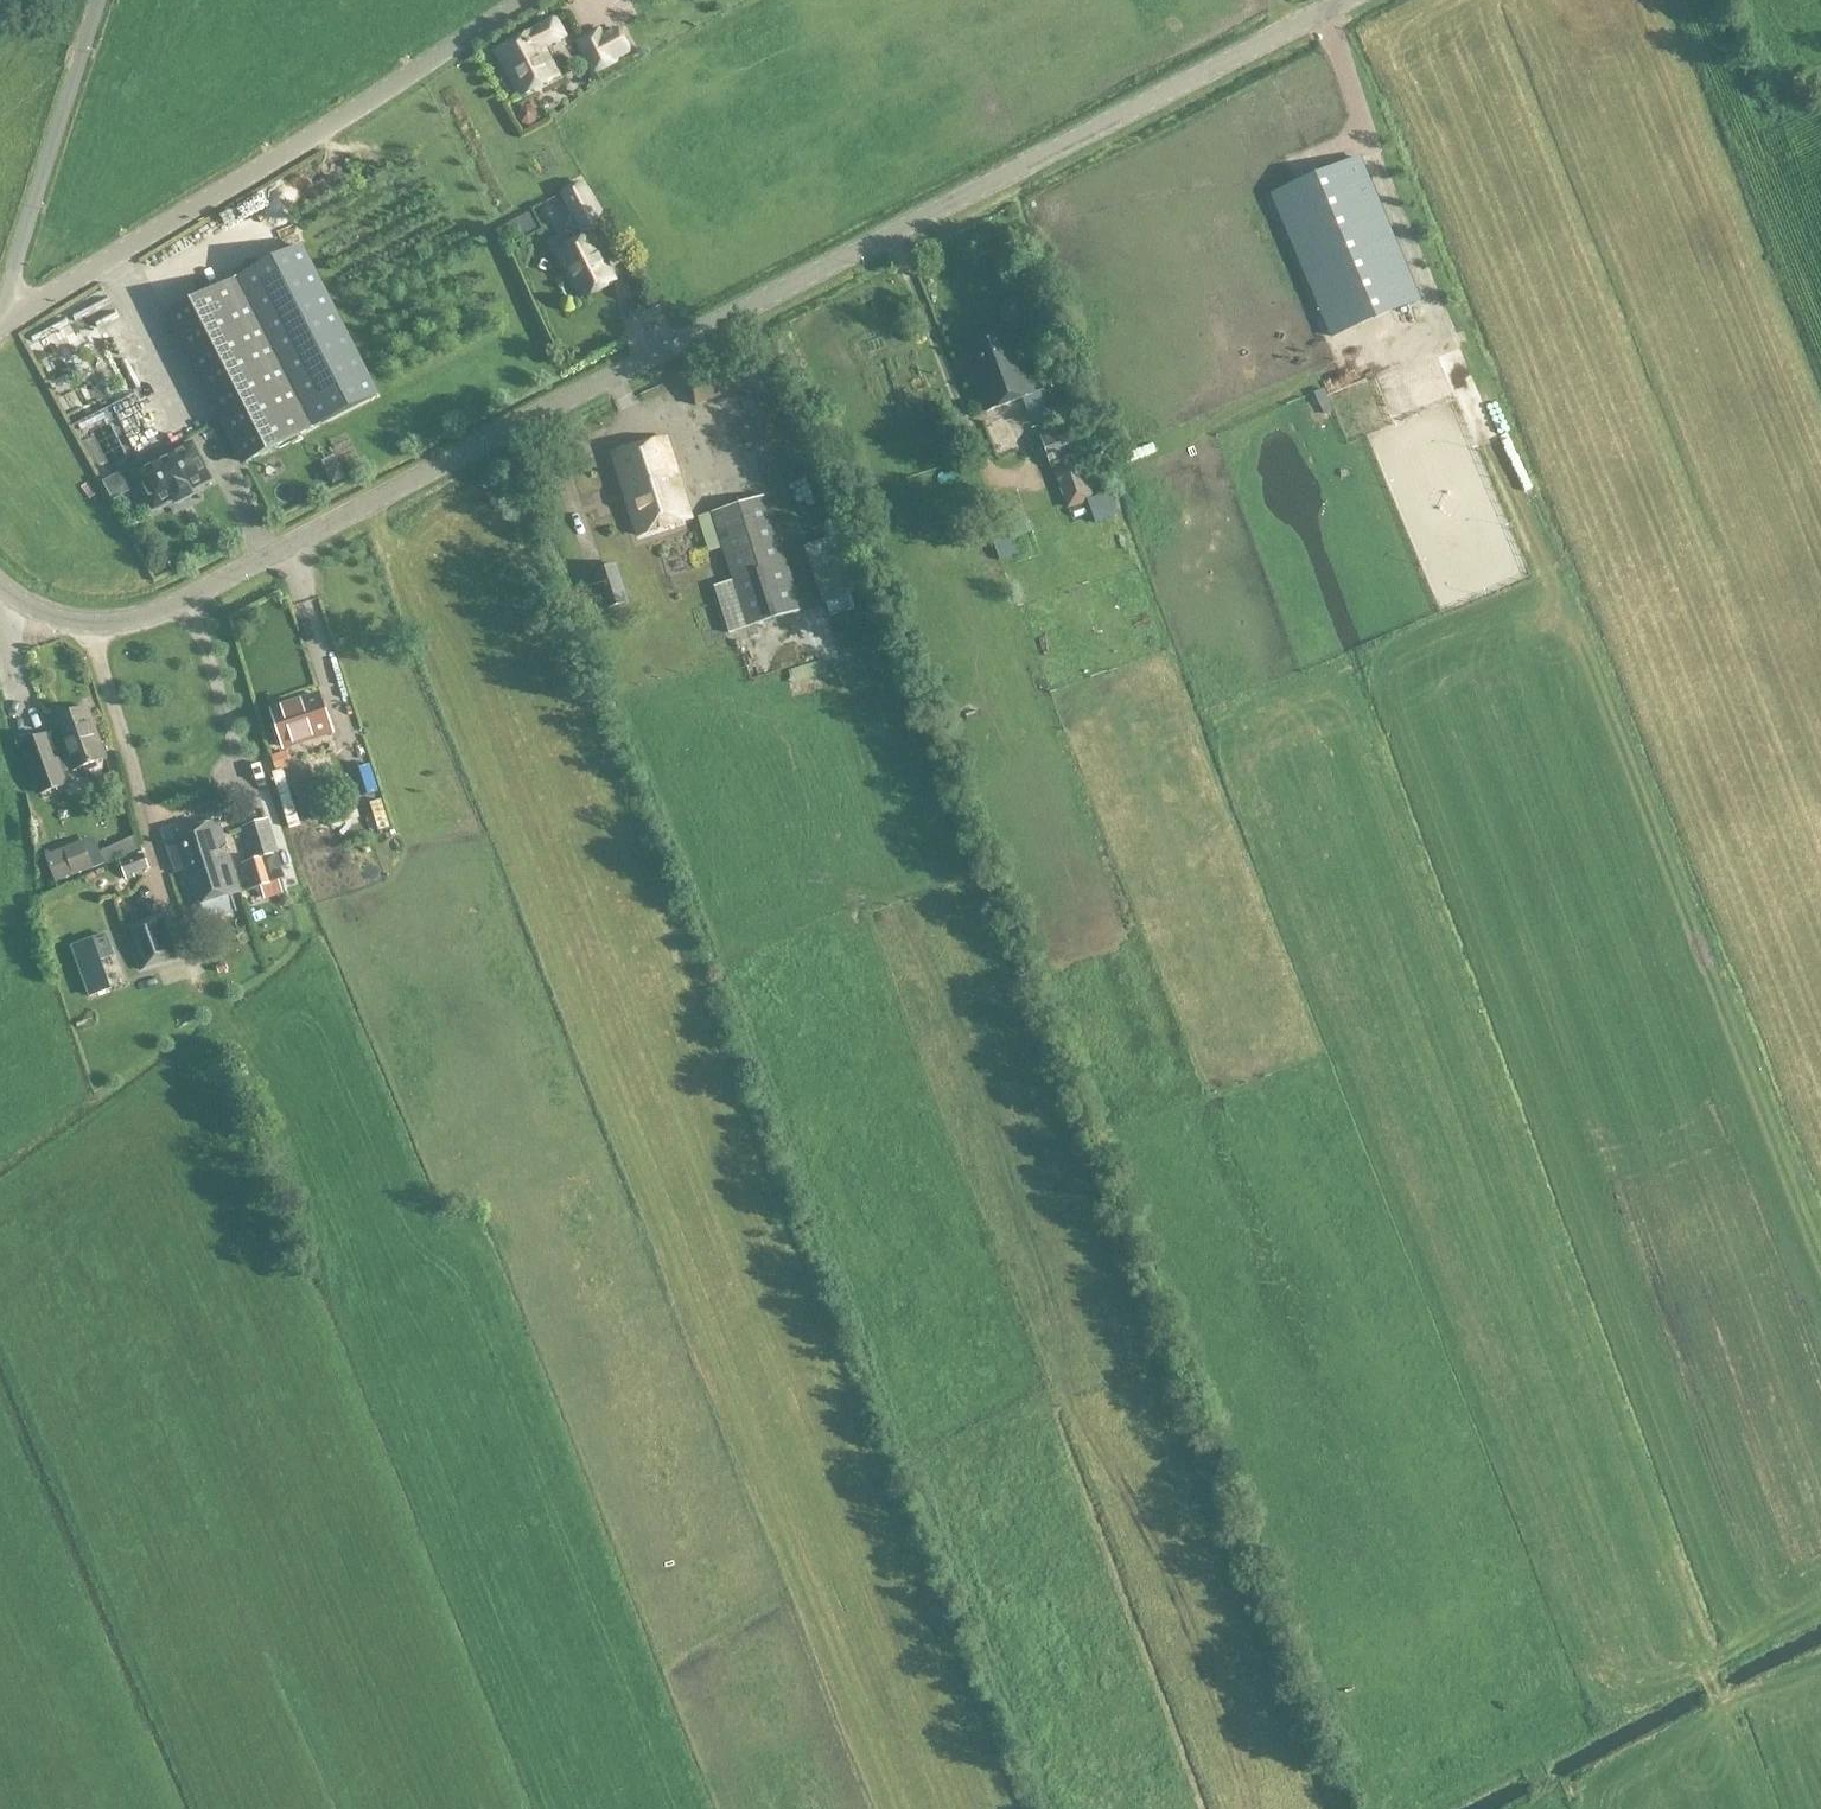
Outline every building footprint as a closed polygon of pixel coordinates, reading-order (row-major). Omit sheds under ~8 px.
[(561,76),(546,48),(567,36),(559,20),(543,28),(542,27),(496,52),(521,97),(561,76)] [(602,30),(580,42),(597,72),(619,61),(618,59),(633,52),(621,30),(607,38),(602,30)] [(516,112),(524,125),(538,116),(531,104),(516,112)] [(1418,302),(1359,161),(1270,198),(1330,340),(1418,302)] [(583,184),(564,194),(576,217),(586,236),(590,234),(605,226),(583,184)] [(614,281),(590,234),(586,236),(576,217),(571,220),(566,233),(573,248),(561,254),(583,297),(614,281)] [(300,247),(169,315),(245,463),(376,395),(300,247)] [(962,346),(986,411),(1035,393),(1010,327),(962,346)] [(1074,380),(1062,344),(1041,351),(1053,387),(1074,380)] [(722,368),(687,381),(697,407),(732,395),(722,368)] [(1039,432),(1050,467),(1086,455),(1074,420),(1039,432)] [(91,429),(80,435),(96,463),(107,457),(91,429)] [(644,499),(654,531),(692,519),(667,438),(641,446),(656,495),(644,499)] [(192,444),(135,474),(153,510),(175,499),(177,504),(192,497),(189,491),(210,480),(192,444)] [(656,495),(641,446),(614,454),(639,536),(654,531),(644,499),(656,495)] [(1055,471),(1068,508),(1093,499),(1080,462),(1055,471)] [(802,613),(768,497),(713,514),(733,582),(715,587),(729,635),(802,613)] [(628,602),(616,565),(594,572),(605,609),(628,602)] [(857,611),(852,595),(826,603),(831,619),(857,611)] [(825,663),(841,658),(827,613),(811,618),(825,663)] [(792,682),(823,674),(819,659),(788,667),(792,682)] [(331,732),(320,696),(273,711),(285,747),(331,732)] [(55,720),(60,733),(48,737),(48,735),(23,744),(41,795),(66,786),(56,760),(68,756),(74,772),(107,760),(101,744),(88,708),(55,720)] [(286,753),(273,757),(278,771),(291,766),(286,753)] [(181,832),(165,837),(175,868),(179,866),(192,908),(202,905),(207,921),(236,911),(236,913),(238,912),(232,895),(241,892),(219,821),(181,832)] [(244,828),(254,862),(243,865),(251,890),(286,879),(268,821),(244,828)] [(101,865),(140,851),(134,834),(95,848),(101,865)] [(50,864),(57,882),(93,868),(86,850),(50,864)] [(133,874),(149,868),(144,854),(121,863),(127,880),(134,877),(133,874)] [(141,970),(177,957),(162,915),(126,928),(141,970)] [(107,936),(73,948),(90,997),(110,990),(100,961),(114,956),(107,936)] [(144,995),(153,1014),(166,1008),(156,989),(144,995)]
